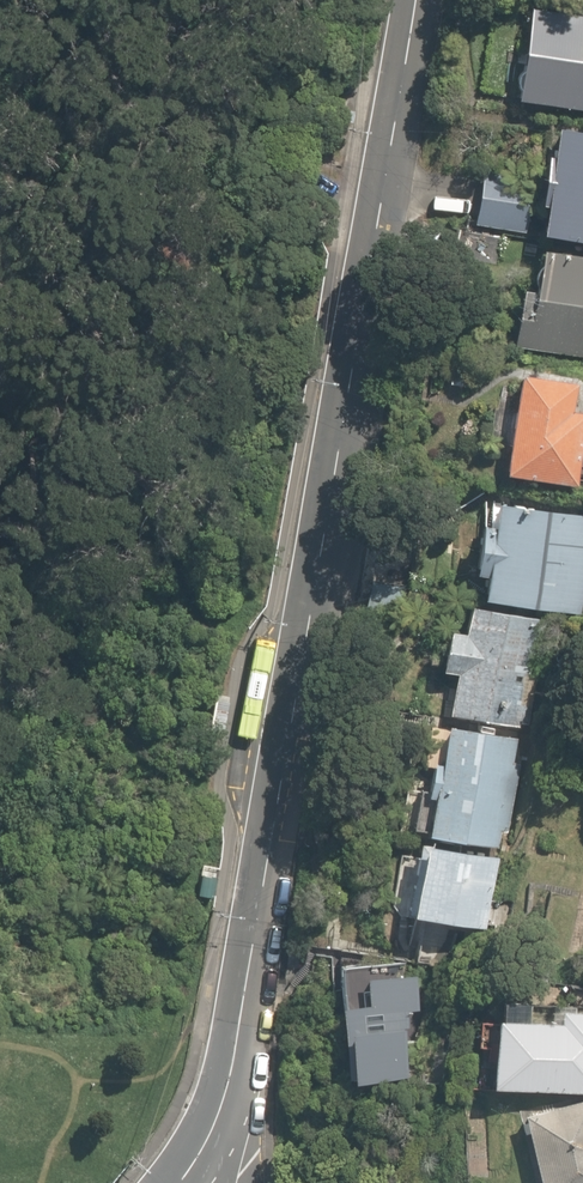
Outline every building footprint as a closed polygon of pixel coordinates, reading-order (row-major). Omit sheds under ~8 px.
[(519,3),(511,101),(582,107),(582,11),(568,10),(566,27),(539,25),(541,5),(519,3)] [(543,120),(532,179),(482,170),(473,218),(582,238),(582,127),(543,120)] [(519,247),(510,345),(582,352),(582,253),(519,247)] [(565,410),(568,372),(504,368),(497,475),(572,480),(577,411),(565,410)] [(481,496),(477,521),(462,519),(456,568),(469,570),(466,592),(576,607),(582,553),(582,510),(481,496)] [(526,631),(513,629),(516,607),(455,599),(450,631),(431,628),(426,659),(455,663),(448,711),(500,718),(507,670),(520,672),(526,631)] [(402,837),(484,846),(497,726),(434,719),(425,808),(405,805),(402,837)] [(484,846),(402,837),(394,914),(476,923),(484,846)] [(360,1000),(328,1001),(330,1075),(390,1073),(389,1016),(407,1016),(406,968),(359,969),(360,1000)] [(479,1004),(475,1084),(582,1090),(582,1010),(479,1004)] [(514,1110),(529,1182),(582,1182),(582,1095),(514,1110)]
